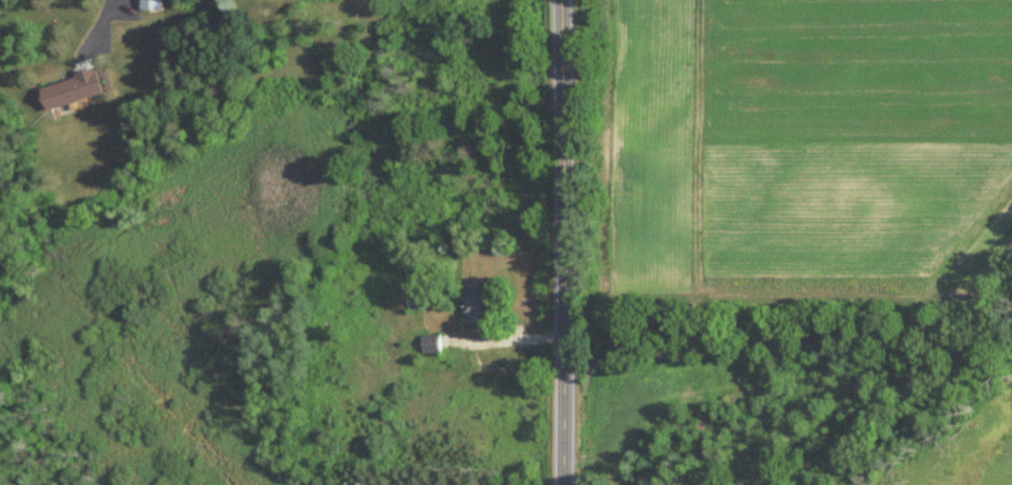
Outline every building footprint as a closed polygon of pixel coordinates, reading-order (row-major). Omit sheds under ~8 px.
[(163,10),(163,0),(141,0),(141,10),(163,10)] [(105,95),(99,71),(41,85),(47,109),(105,95)] [(478,282),(467,282),(466,326),(486,326),(486,292),(477,291),(478,282)] [(440,353),(440,335),(424,335),(424,353),(440,353)]
